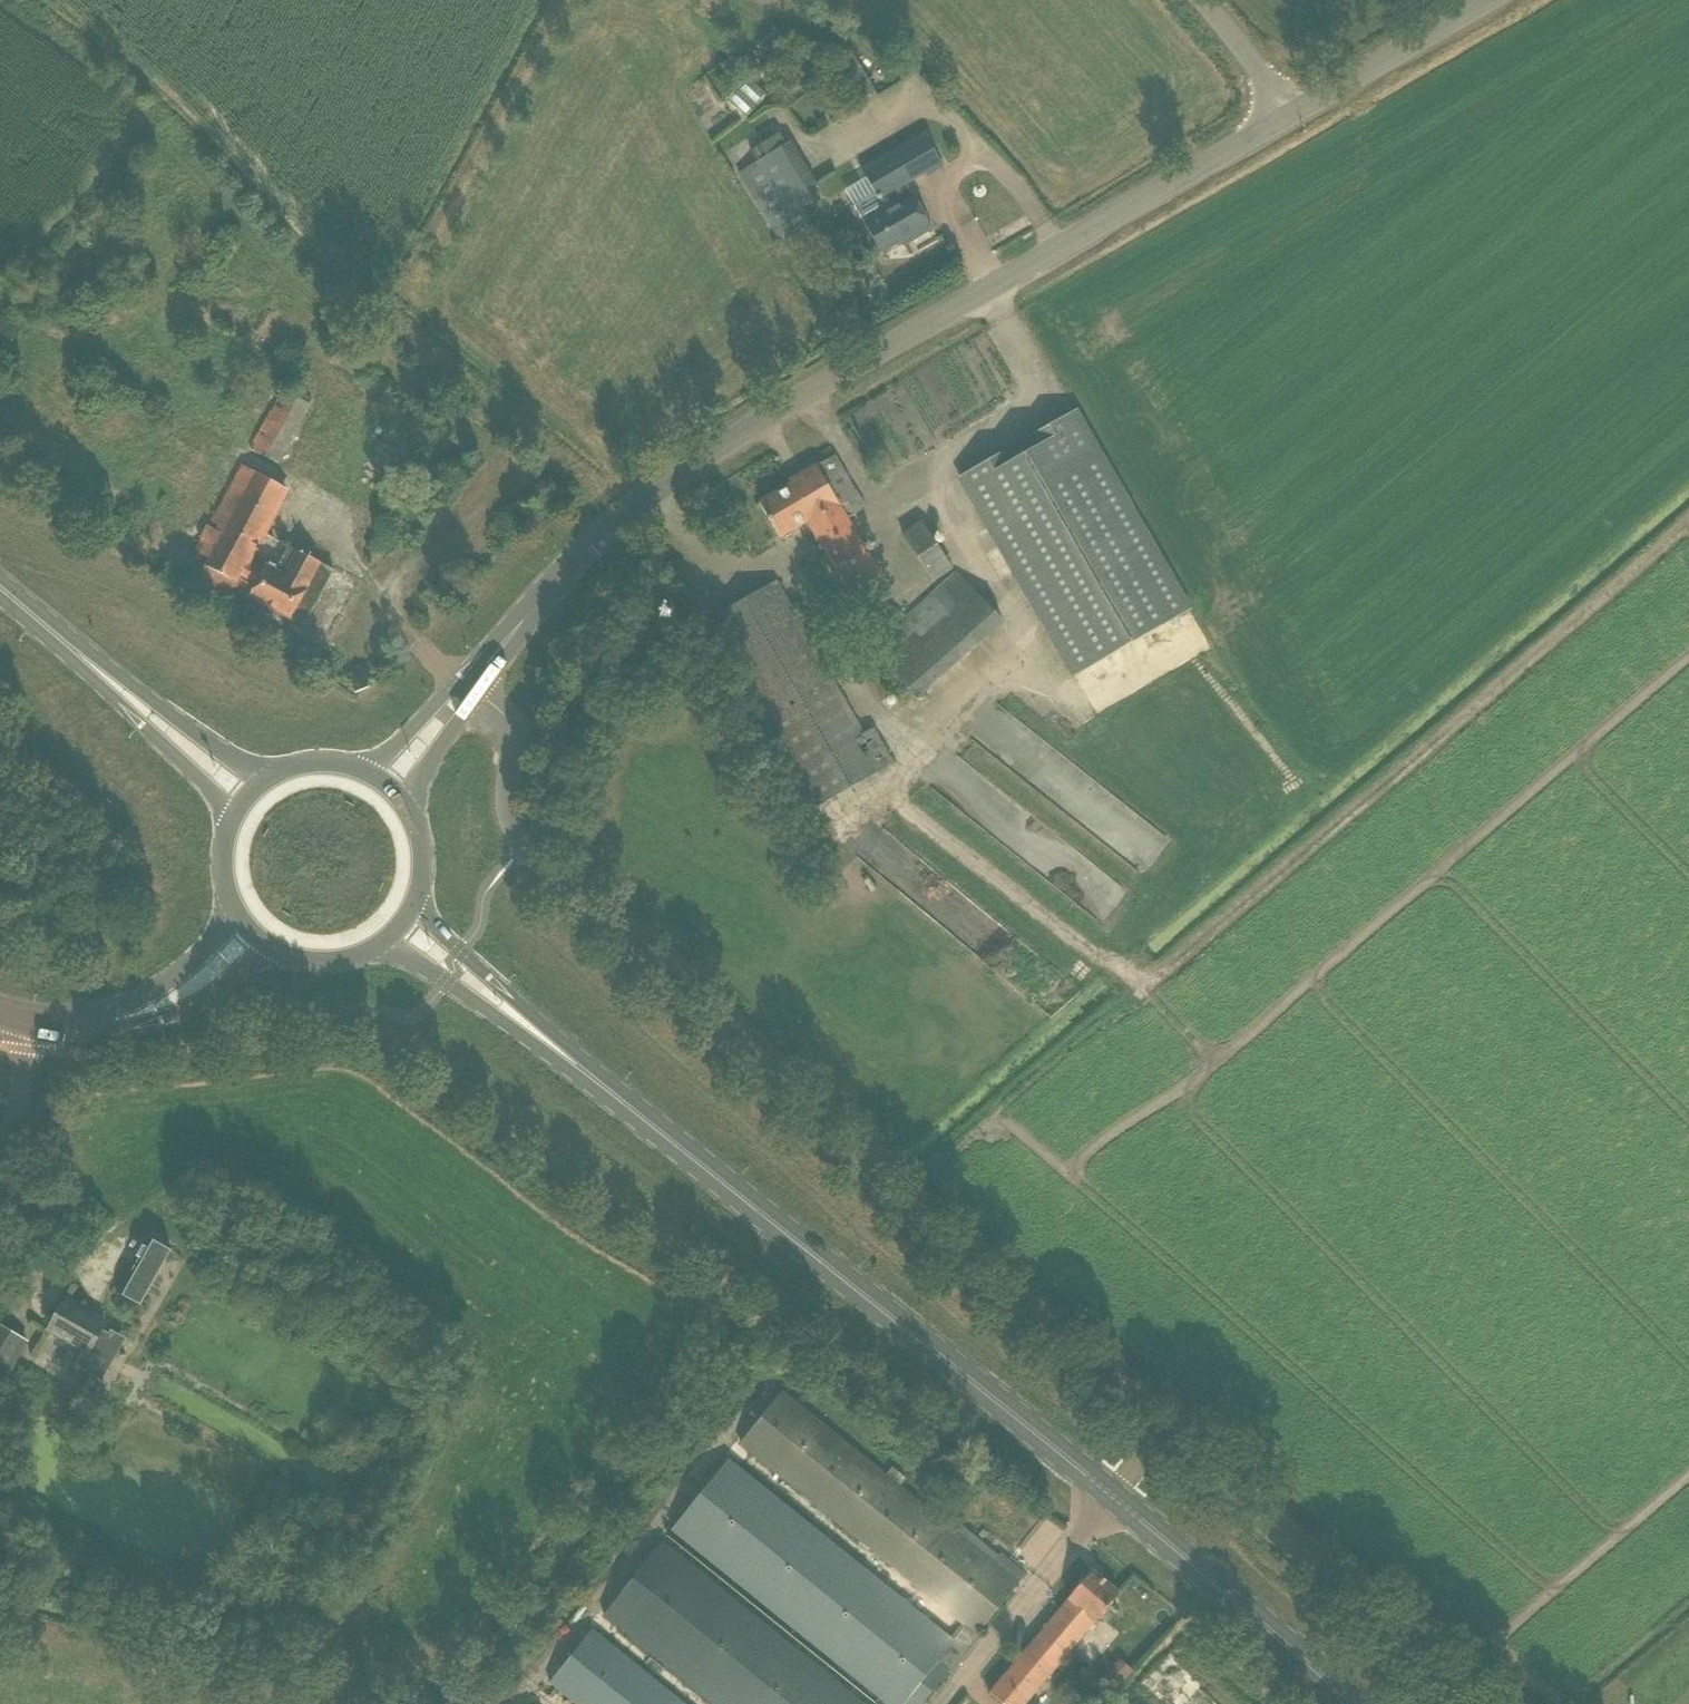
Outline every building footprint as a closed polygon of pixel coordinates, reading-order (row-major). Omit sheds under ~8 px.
[(731,57),(718,66),(724,75),(738,66),(731,57)] [(810,73),(799,83),(809,93),(819,84),(810,73)] [(736,82),(719,101),(738,118),(755,99),(736,82)] [(845,106),(835,111),(839,120),(849,115),(845,106)] [(875,193),(880,201),(902,188),(925,175),(926,178),(944,168),(926,137),(864,173),(875,193)] [(773,138),(750,151),(757,164),(781,150),(773,138)] [(757,164),(747,170),(768,204),(759,210),(771,230),(776,238),(814,216),(809,207),(820,201),(787,147),(781,150),(757,164)] [(875,193),(854,206),(863,221),(882,254),(911,237),(914,241),(933,230),(914,199),(909,201),(902,188),(880,201),(875,193)] [(815,252),(805,257),(814,275),(825,269),(815,252)] [(279,463),(310,405),(282,390),(249,448),(279,463)] [(1075,677),(1190,611),(1075,411),(1035,435),(1041,445),(1007,465),(1001,454),(960,477),(1075,677)] [(868,510),(848,479),(835,456),(817,467),(816,465),(790,481),(792,485),(760,504),(771,523),(782,539),(809,523),(853,596),(884,578),(850,520),(868,510)] [(304,626),(335,570),(315,559),(289,545),(283,556),(288,558),(283,566),(270,558),(264,569),(249,561),(287,491),(242,466),(196,549),(211,558),(206,566),(237,583),(240,577),(256,586),(251,596),(304,626)] [(928,574),(944,562),(918,523),(902,535),(928,574)] [(870,648),(917,700),(1004,623),(956,572),(906,617),(899,609),(882,625),(888,632),(870,648)] [(873,732),(864,737),(775,584),(705,624),(811,809),(891,763),(873,732)] [(977,712),(969,733),(997,755),(1009,759),(1023,741),(1012,769),(1030,776),(1033,767),(1022,763),(1028,747),(1042,753),(1046,740),(1045,740),(990,698),(988,697),(977,712)] [(1112,845),(1148,869),(1168,840),(1132,815),(1112,845)] [(140,1305),(172,1251),(147,1236),(116,1291),(140,1305)] [(66,1300),(49,1330),(85,1351),(75,1367),(102,1381),(119,1351),(116,1349),(120,1340),(109,1334),(101,1330),(106,1322),(66,1300)] [(8,1373),(26,1342),(0,1326),(0,1368),(8,1373)] [(949,1671),(952,1674),(983,1635),(980,1633),(1020,1582),(781,1394),(741,1445),(964,1626),(956,1637),(952,1641),(729,1460),(672,1529),(880,1698),(875,1703),(924,1703),(949,1671)] [(663,1540),(603,1616),(713,1703),(866,1703),(663,1540)] [(1092,1571),(1069,1598),(1069,1599),(991,1694),(1003,1703),(1028,1703),(1096,1621),(1097,1621),(1105,1611),(1119,1594),(1092,1571)] [(595,1629),(549,1684),(574,1703),(688,1703),(595,1629)] [(1110,1666),(1100,1677),(1112,1689),(1123,1678),(1110,1666)]
